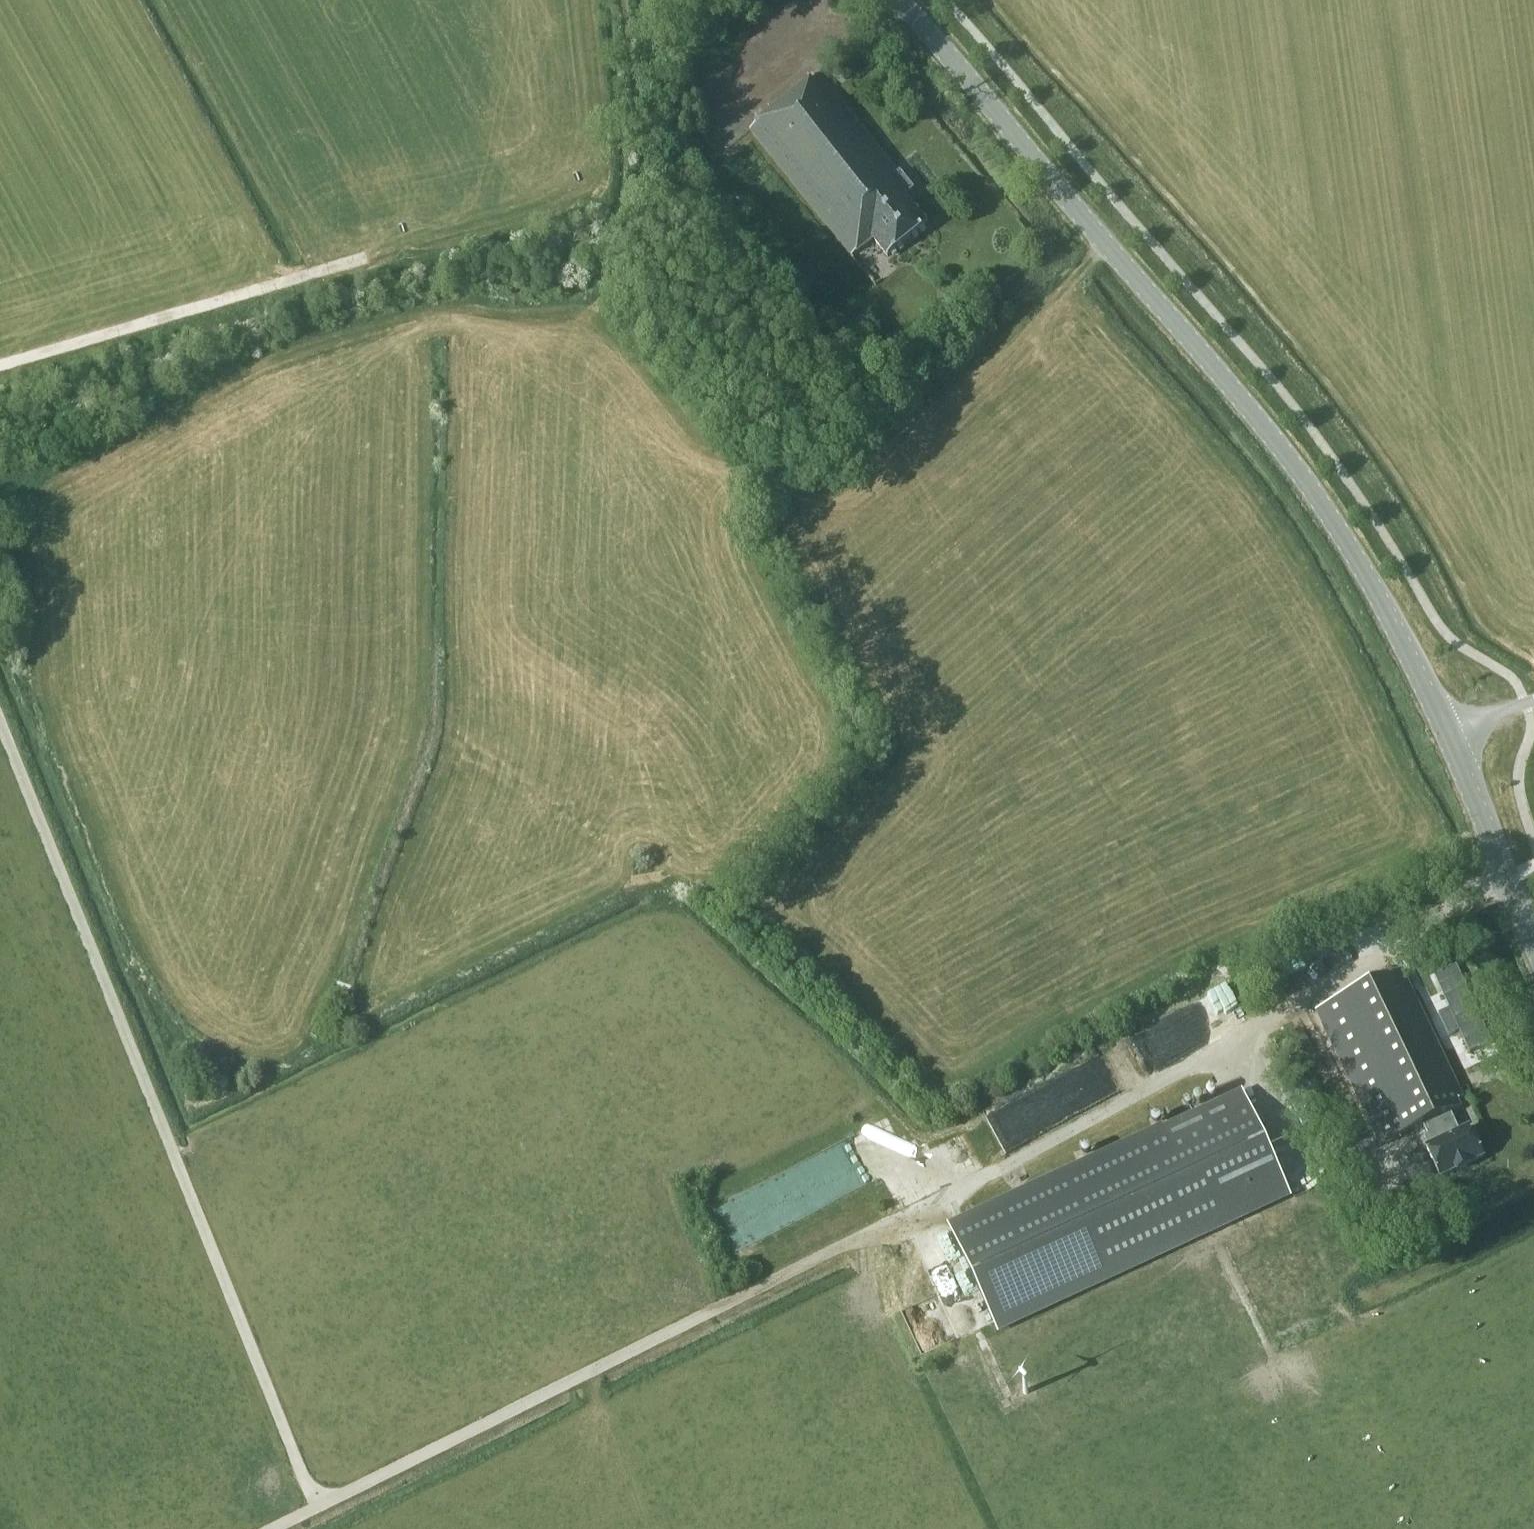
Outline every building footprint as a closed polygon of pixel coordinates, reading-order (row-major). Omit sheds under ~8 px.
[(817,76),(748,131),(848,257),(870,240),(884,259),(924,227),(902,199),(910,192),(898,176),(897,177),(817,76)] [(1312,1013),(1376,1150),(1410,1133),(1410,1134),(1424,1127),(1428,1135),(1423,1137),(1429,1147),(1426,1149),(1440,1179),(1456,1171),(1456,1173),(1468,1167),(1468,1165),(1483,1158),(1469,1128),(1459,1132),(1450,1115),(1460,1110),(1456,1103),(1462,1100),(1402,971),(1312,1013)] [(1288,1194),(1241,1092),(947,1226),(994,1329),(996,1333),(1289,1198),(1288,1194)] [(1049,1099),(999,1121),(1011,1147),(1066,1123),(1061,1110),(1055,1113),(1049,1099)] [(893,1295),(925,1282),(917,1262),(885,1275),(893,1295)]
